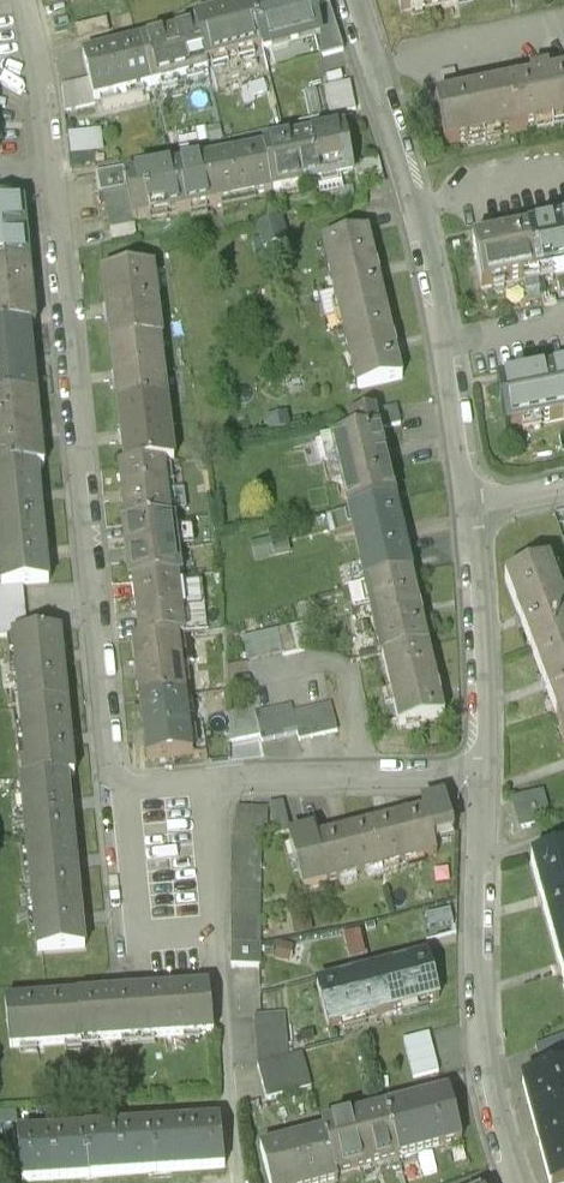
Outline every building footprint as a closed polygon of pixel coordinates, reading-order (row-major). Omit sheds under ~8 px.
[(251,7),(262,49),(313,36),(318,34),(312,14),(308,0),(276,0),(251,7)] [(401,15),(457,3),(456,0),(398,0),(401,15)] [(251,7),(194,22),(196,29),(206,65),(262,49),(251,7)] [(330,8),(312,14),(318,34),(313,36),(319,58),(342,51),(330,8)] [(103,22),(73,30),(76,41),(106,33),(103,22)] [(206,65),(196,29),(140,44),(152,86),(207,70),(206,65)] [(140,44),(84,59),(90,79),(96,101),(152,86),(140,44)] [(530,79),(531,87),(509,91),(518,135),(563,126),(563,80),(549,83),(548,76),(530,79)] [(96,101),(90,79),(63,86),(65,111),(96,104),(96,101)] [(323,88),(331,115),(361,107),(354,80),(323,88)] [(509,91),(437,106),(446,150),(518,135),(509,91)] [(342,126),(262,143),(272,192),(352,175),(342,126)] [(99,128),(67,130),(68,152),(100,150),(99,128)] [(262,143),(205,155),(216,204),(272,192),(262,143)] [(205,155),(125,171),(128,186),(135,220),(216,204),(205,155)] [(128,186),(125,171),(95,177),(98,193),(102,192),(128,186)] [(128,186),(102,192),(110,239),(138,234),(135,220),(128,186)] [(31,263),(24,200),(0,203),(0,266),(31,263)] [(263,248),(288,242),(282,218),(257,224),(263,248)] [(529,237),(538,280),(563,274),(563,230),(529,237)] [(367,235),(322,245),(340,321),(385,310),(367,235)] [(529,237),(474,249),(483,291),(538,280),(529,237)] [(0,266),(0,332),(30,329),(37,328),(31,263),(0,266)] [(153,270),(102,276),(111,346),(157,341),(162,340),(153,270)] [(385,310),(340,321),(358,393),(403,382),(385,310)] [(37,400),(30,329),(0,332),(0,403),(37,400)] [(157,341),(111,346),(118,407),(164,401),(157,341)] [(500,390),(509,433),(563,422),(563,377),(500,390)] [(0,403),(0,474),(37,471),(43,470),(37,400),(0,403)] [(164,401),(118,407),(125,465),(166,461),(171,460),(164,401)] [(398,408),(350,419),(354,437),(378,432),(402,426),(398,408)] [(354,437),(316,446),(320,467),(337,463),(349,514),(395,503),(378,432),(354,437)] [(125,465),(119,466),(126,526),(173,521),(166,461),(125,465)] [(0,475),(0,532),(42,528),(37,471),(0,475)] [(395,503),(349,514),(366,587),(412,576),(395,503)] [(173,521),(126,526),(134,583),(179,578),(173,521)] [(0,532),(0,581),(1,590),(25,588),(48,586),(42,528),(0,532)] [(250,540),(251,560),(286,558),(285,538),(250,540)] [(505,581),(532,653),(563,640),(563,607),(548,565),(505,581)] [(412,576),(366,587),(384,660),(429,650),(412,576)] [(179,578),(134,583),(140,641),(178,636),(185,636),(179,578)] [(0,590),(0,642),(11,641),(30,639),(25,588),(1,590),(0,590)] [(276,633),(282,656),(283,660),(312,653),(304,626),(276,633)] [(276,633),(243,641),(249,664),(282,656),(276,633)] [(30,639),(11,641),(18,709),(68,704),(61,636),(30,639)] [(140,641),(134,642),(141,699),(185,694),(178,636),(140,641)] [(532,653),(557,718),(563,715),(563,640),(532,653)] [(429,650),(384,660),(400,730),(445,719),(429,650)] [(185,694),(141,699),(148,759),(192,754),(192,751),(205,750),(202,722),(188,723),(185,694)] [(68,704),(18,709),(25,782),(69,778),(75,778),(68,704)] [(331,706),(293,715),(298,736),(300,742),(337,734),(331,706)] [(254,708),(229,714),(229,726),(229,745),(261,737),(256,716),(254,708)] [(292,708),(256,716),(261,737),(262,744),(298,736),(293,715),(292,708)] [(25,782),(21,783),(26,841),(74,836),(69,778),(25,782)] [(542,794),(514,801),(522,832),(539,828),(536,815),(547,812),(542,794)] [(428,813),(369,828),(380,873),(439,858),(434,840),(454,835),(443,795),(424,800),(428,813)] [(267,809),(238,809),(238,825),(264,825),(267,825),(267,809)] [(264,825),(238,825),(236,825),(236,841),(261,841),(264,841),(264,825)] [(369,828),(317,842),(315,834),(291,840),(305,893),(380,873),(369,828)] [(74,836),(26,841),(32,900),(79,896),(74,836)] [(236,841),(232,841),(232,880),(261,880),(261,841),(236,841)] [(532,862),(552,936),(563,933),(563,854),(532,862)] [(261,880),(232,880),(232,893),(260,894),(261,880)] [(260,894),(232,893),(232,920),(260,920),(260,894)] [(79,896),(32,900),(37,959),(84,955),(79,896)] [(260,920),(232,920),(232,945),(260,945),(260,920)] [(552,936),(563,979),(563,933),(552,936)] [(260,945),(232,945),(232,968),(260,968),(260,945)] [(428,958),(372,973),(384,1016),(439,1002),(428,958)] [(372,973),(317,987),(328,1030),(384,1016),(372,973)] [(212,1034),(208,987),(140,994),(145,1041),(212,1034)] [(145,1041),(140,994),(74,1001),(78,1047),(145,1041)] [(78,1047),(74,1001),(7,1007),(12,1054),(78,1047)] [(283,1015),(254,1016),(258,1064),(286,1057),(283,1015)] [(440,1072),(430,1036),(405,1043),(415,1079),(440,1072)] [(537,1075),(563,1068),(563,1038),(531,1050),(537,1075)] [(286,1057),(258,1064),(267,1099),(312,1087),(303,1053),(286,1057)] [(516,1080),(527,1119),(563,1109),(563,1068),(537,1075),(516,1080)] [(449,1092),(386,1109),(399,1157),(462,1140),(449,1092)] [(386,1109),(323,1126),(324,1132),(336,1175),(399,1157),(386,1109)] [(527,1119),(537,1156),(563,1149),(563,1109),(527,1119)] [(224,1167),(219,1121),(152,1127),(156,1174),(224,1167)] [(156,1174),(152,1127),(85,1134),(89,1181),(156,1174)] [(261,1149),(270,1182),(326,1182),(338,1180),(336,1175),(324,1132),(261,1149)] [(85,1134),(18,1141),(22,1182),(65,1182),(89,1181),(85,1134)] [(537,1156),(544,1182),(563,1182),(563,1149),(537,1156)]
